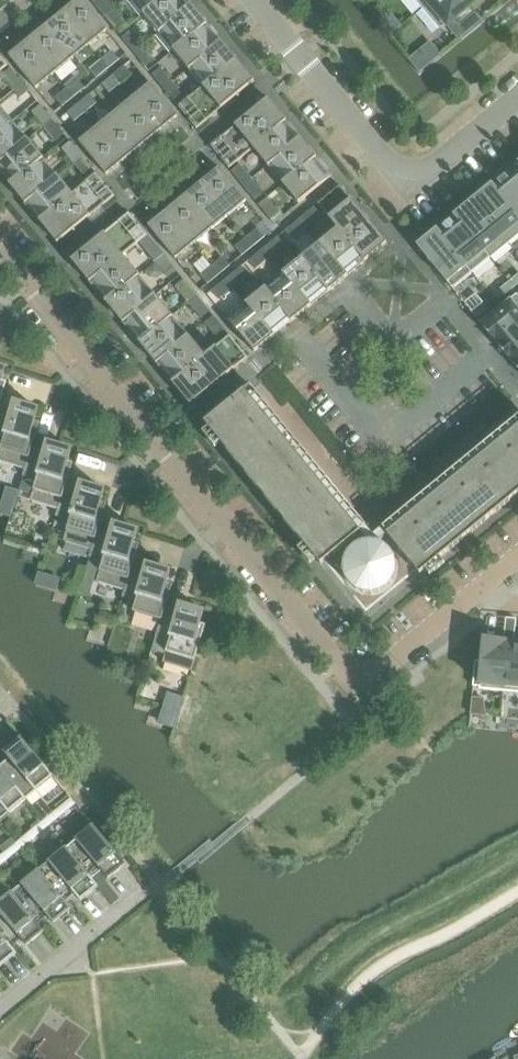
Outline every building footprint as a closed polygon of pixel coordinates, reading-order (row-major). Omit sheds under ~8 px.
[(61,11),(88,44),(107,29),(83,0),(75,0),(61,11)] [(103,15),(111,8),(104,0),(95,0),(93,2),(103,15)] [(143,13),(159,0),(132,0),(143,13)] [(158,31),(191,4),(188,0),(159,0),(143,13),(158,31)] [(424,7),(442,28),(454,17),(461,26),(476,13),(469,5),(475,0),(432,0),(424,7)] [(158,31),(173,50),(206,22),(191,4),(158,31)] [(125,25),(111,8),(103,15),(117,31),(125,25)] [(61,11),(44,25),(71,58),(88,44),(61,11)] [(173,50),(188,68),(221,41),(206,22),(173,50)] [(44,25),(27,40),(54,73),(71,58),(44,25)] [(122,37),(134,51),(142,44),(130,30),(122,37)] [(36,88),(54,73),(27,40),(8,55),(36,88)] [(188,68),(202,85),(204,87),(237,60),(221,41),(188,68)] [(112,49),(100,59),(107,67),(119,58),(112,49)] [(139,58),(147,68),(155,61),(147,51),(139,58)] [(96,77),(107,67),(100,59),(89,68),(96,77)] [(254,80),(237,60),(204,87),(202,85),(178,105),(186,115),(197,106),(200,109),(189,118),(196,128),(254,80)] [(124,64),(113,74),(120,82),(131,73),(124,64)] [(1,75),(12,89),(22,82),(10,67),(1,75)] [(153,75),(164,88),(172,82),(161,68),(153,75)] [(108,92),(120,82),(113,74),(101,83),(108,92)] [(77,78),(66,87),(73,96),(84,86),(77,78)] [(34,96),(22,82),(12,89),(24,104),(34,96)] [(150,82),(132,97),(159,130),(177,115),(150,82)] [(185,98),(172,82),(164,88),(177,105),(185,98)] [(61,105),(73,96),(66,87),(54,97),(61,105)] [(90,93),(78,102),(85,111),(97,101),(90,93)] [(132,97),(114,111),(142,144),(159,130),(132,97)] [(268,97),(210,145),(218,154),(229,145),(232,149),(221,158),(229,167),(264,138),(264,139),(287,120),(268,97)] [(74,120),(85,111),(78,102),(67,112),(74,120)] [(31,112),(43,126),(52,118),(40,104),(31,112)] [(13,120),(0,105),(0,131),(13,120)] [(114,111),(97,125),(124,159),(142,144),(114,111)] [(64,133),(52,118),(43,126),(54,141),(64,133)] [(28,138),(13,120),(0,131),(0,161),(28,138)] [(252,148),(266,166),(301,137),(287,120),(264,139),(252,148)] [(106,174),(124,159),(97,125),(79,140),(106,174)] [(266,166),(281,184),(316,155),(301,137),(266,166)] [(10,184),(43,157),(28,138),(0,161),(0,172),(10,184)] [(61,148),(73,163),(82,155),(70,141),(61,148)] [(94,169),(82,155),(73,163),(85,177),(94,169)] [(316,155),(281,184),(297,203),(332,175),(316,155)] [(10,184),(25,202),(58,175),(43,157),(10,184)] [(232,170),(243,185),(252,177),(240,163),(232,170)] [(219,166),(201,181),(228,214),(247,199),(219,166)] [(492,186),(517,218),(517,180),(510,171),(492,186)] [(74,194),(40,221),(57,242),(115,195),(107,185),(96,194),(93,191),(104,182),(97,172),(72,192),(74,194)] [(25,202),(40,221),(74,194),(72,192),(58,175),(25,202)] [(252,177),(243,185),(256,200),(265,193),(252,177)] [(201,181),(184,195),(211,228),(228,214),(201,181)] [(317,203),(337,227),(338,226),(366,259),(387,242),(339,184),(317,203)] [(474,201),(509,244),(517,236),(517,218),(492,186),(474,201)] [(184,195),(166,209),(194,243),(211,228),(184,195)] [(267,196),(258,203),(271,219),(280,211),(267,196)] [(474,201),(455,216),(490,259),(509,244),(474,201)] [(313,206),(300,217),(307,226),(320,215),(313,206)] [(175,258),(194,243),(166,209),(148,224),(175,258)] [(71,259),(90,281),(123,254),(147,234),(140,225),(128,234),(126,230),(137,221),(129,212),(71,259)] [(455,216),(437,231),(472,274),(490,259),(455,216)] [(294,237),(307,226),(300,217),(287,228),(294,237)] [(337,227),(320,241),(347,275),(366,259),(338,226),(337,227)] [(258,231),(249,239),(256,248),(265,240),(258,231)] [(452,289),(472,274),(437,231),(418,247),(452,289)] [(276,236),(263,247),(270,256),(284,245),(276,236)] [(243,259),(256,248),(249,239),(236,250),(243,259)] [(144,247),(155,260),(163,254),(152,240),(144,247)] [(320,241),(302,256),(329,290),(347,275),(320,241)] [(257,267),(270,256),(263,247),(250,258),(257,267)] [(90,281),(106,301),(139,274),(123,254),(90,281)] [(178,271),(163,254),(155,260),(169,278),(178,271)] [(302,256),(283,271),(311,305),(329,290),(302,256)] [(223,260),(214,267),(221,276),(231,269),(223,260)] [(240,266),(227,277),(234,286),(247,275),(240,266)] [(208,287),(221,276),(214,267),(201,278),(208,287)] [(283,271),(265,287),(292,320),(311,305),(283,271)] [(106,301),(122,321),(156,294),(139,274),(106,301)] [(509,282),(514,288),(517,285),(517,274),(509,282)] [(221,297),(234,286),(227,277),(214,288),(221,297)] [(177,287),(188,301),(197,294),(186,280),(177,287)] [(504,296),(514,288),(509,282),(499,290),(504,296)] [(265,287),(247,302),(274,335),(292,320),(265,287)] [(122,321),(139,342),(172,314),(156,294),(122,321)] [(211,311),(197,294),(188,301),(203,318),(211,311)] [(497,343),(517,325),(517,295),(517,294),(481,323),(497,343)] [(255,351),(274,335),(247,302),(227,318),(255,351)] [(476,318),(487,310),(482,304),(471,312),(476,318)] [(139,342),(156,362),(189,335),(172,314),(139,342)] [(207,324),(221,341),(230,334),(216,317),(207,324)] [(512,361),(517,356),(517,325),(497,343),(512,361)] [(230,334),(221,341),(205,354),(206,355),(173,382),(190,404),(248,356),(230,334)] [(156,362),(173,382),(206,355),(205,354),(189,335),(156,362)] [(245,389),(205,421),(321,563),(361,530),(245,389)] [(25,469),(26,469),(33,445),(33,446),(41,422),(35,420),(38,409),(15,401),(13,409),(0,405),(0,461),(25,469)] [(387,533),(420,573),(517,492),(517,425),(387,533)] [(30,501),(58,509),(59,509),(66,486),(67,486),(74,462),(68,460),(72,449),(48,442),(46,449),(33,446),(33,445),(26,469),(25,469),(23,476),(37,480),(30,501)] [(64,541),(91,550),(92,550),(99,526),(100,526),(107,503),(101,501),(105,489),(81,482),(79,490),(67,486),(66,486),(59,509),(58,509),(56,516),(70,521),(64,541)] [(97,582),(124,590),(125,590),(132,567),(133,567),(140,543),(134,541),(138,530),(114,523),(112,530),(100,526),(99,526),(92,550),(91,550),(89,557),(103,561),(97,582)] [(346,564),(347,572),(350,579),(354,585),(361,589),(369,591),(377,591),(384,588),(390,583),(394,576),(396,568),(396,560),(393,553),(388,547),(381,543),(373,541),(366,542),(358,544),(352,549),(348,556),(346,564)] [(133,612),(161,620),(162,620),(166,607),(173,583),(168,582),(171,570),(148,563),(145,571),(133,567),(132,567),(125,590),(124,590),(122,597),(136,601),(133,612)] [(178,611),(166,607),(162,620),(161,620),(155,638),(169,642),(163,661),(193,670),(207,624),(201,622),(204,611),(181,604),(178,611)] [(506,618),(505,630),(515,631),(516,619),(506,618)] [(504,641),(509,642),(504,692),(517,694),(517,643),(514,642),(515,631),(505,630),(504,641)] [(475,661),(473,687),(479,687),(479,690),(504,692),(509,642),(504,641),(484,639),(482,662),(475,661)] [(472,697),(470,715),(473,715),(473,714),(486,715),(487,715),(484,699),(472,697)] [(1,766),(0,766),(0,767),(8,777),(27,799),(55,776),(22,736),(5,751),(10,758),(1,766)] [(27,799),(8,777),(0,767),(0,821),(27,799)] [(72,797),(56,811),(65,814),(77,803),(72,797)] [(56,811),(44,820),(49,826),(65,814),(56,811)] [(44,820),(29,833),(38,836),(49,826),(44,820)] [(95,824),(67,848),(85,870),(93,880),(94,879),(104,872),(109,878),(127,864),(95,824)] [(29,833),(17,843),(22,849),(38,836),(29,833)] [(17,843),(1,855),(10,858),(22,849),(17,843)] [(67,848),(39,870),(58,892),(66,903),(67,902),(77,894),(82,901),(100,886),(94,879),(93,880),(85,870),(67,848)] [(0,857),(0,867),(10,858),(1,855),(0,857)] [(39,870),(12,892),(31,915),(39,925),(40,924),(50,916),(55,923),(73,909),(67,902),(66,903),(58,892),(39,870)] [(0,902),(0,932),(1,933),(12,947),(13,947),(22,939),(28,945),(46,931),(40,924),(39,925),(31,915),(12,892),(0,902)] [(120,899),(115,893),(108,898),(113,905),(120,899)] [(1,968),(18,953),(13,947),(12,947),(1,933),(0,932),(0,967),(1,968)]
